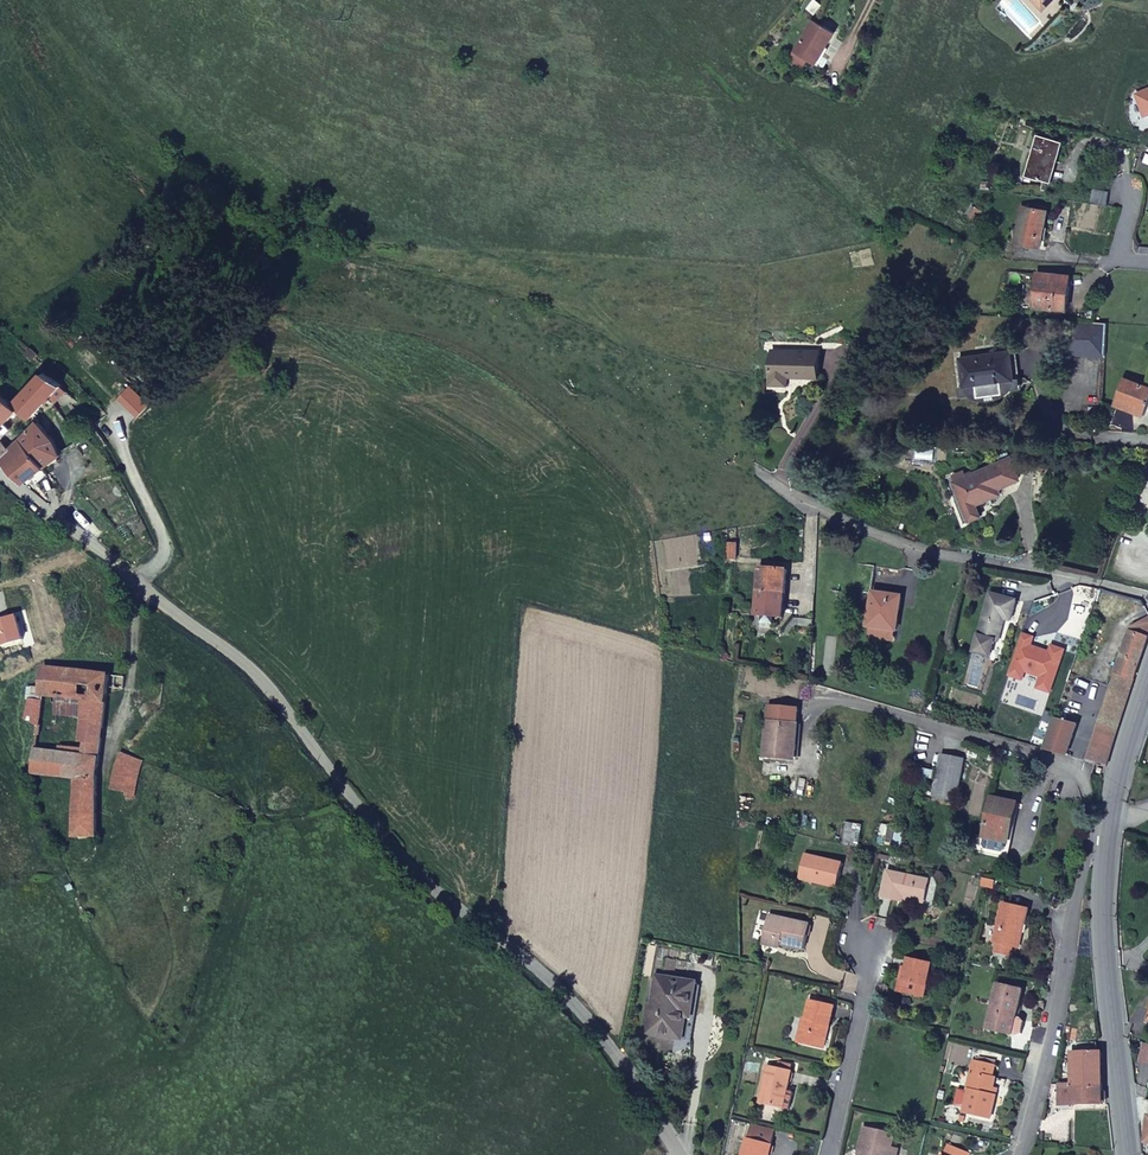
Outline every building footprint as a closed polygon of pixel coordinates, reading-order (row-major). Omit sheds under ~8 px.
[(1053,0),(1031,0),(1042,11),(1053,0)] [(812,64),(831,33),(809,20),(791,51),(804,59),(812,64)] [(804,59),(791,51),(786,59),(799,67),(804,59)] [(1143,118),(1147,116),(1147,91),(1134,96),(1143,118)] [(1050,163),(1055,165),(1061,145),(1036,138),(1025,177),(1044,183),(1050,163)] [(1044,183),(1050,184),(1055,165),(1050,163),(1044,183)] [(1091,191),(1090,205),(1106,207),(1108,193),(1091,191)] [(1040,248),(1046,213),(1021,209),(1015,244),(1040,248)] [(975,210),(970,218),(975,222),(981,213),(975,210)] [(938,255),(960,268),(966,256),(944,244),(938,255)] [(1069,278),(1036,275),(1033,308),(1067,311),(1069,278)] [(1104,358),(1106,325),(1094,324),(1065,322),(1062,355),(1104,358)] [(787,379),(817,379),(817,353),(771,352),(770,386),(787,387),(787,379)] [(962,388),(962,389),(975,387),(976,397),(977,399),(1002,395),(1002,393),(1001,384),(1014,382),(1009,353),(958,360),(962,388)] [(60,389),(43,376),(15,407),(29,420),(51,398),(60,389)] [(1001,384),(1002,393),(1011,392),(1011,388),(1020,387),(1019,380),(1014,382),(1001,384)] [(1123,380),(1114,406),(1144,417),(1147,406),(1147,389),(1123,380)] [(962,389),(962,388),(957,389),(958,395),(966,394),(967,398),(976,397),(975,387),(962,389)] [(65,393),(60,389),(51,398),(56,402),(65,393)] [(15,407),(2,396),(0,398),(0,430),(5,425),(18,412),(15,407)] [(5,425),(0,430),(0,431),(2,433),(5,436),(10,430),(5,425)] [(38,425),(35,427),(18,442),(43,470),(60,458),(55,444),(38,425)] [(824,439),(814,434),(812,439),(821,444),(824,439)] [(812,439),(804,454),(814,459),(821,444),(812,439)] [(0,460),(12,474),(23,484),(43,470),(18,442),(9,451),(0,460)] [(9,451),(3,444),(0,447),(0,460),(9,451)] [(78,454),(75,445),(67,449),(72,459),(78,454)] [(1011,459),(953,483),(962,506),(988,495),(990,500),(1000,495),(998,490),(1017,482),(1019,479),(1011,459)] [(988,495),(962,506),(964,511),(969,522),(980,518),(975,506),(990,500),(988,495)] [(1123,524),(1115,521),(1111,535),(1118,537),(1123,524)] [(727,561),(736,561),(736,558),(737,546),(728,546),(727,561)] [(757,594),(784,595),(786,572),(771,571),(772,566),(763,565),(764,570),(759,570),(757,594)] [(873,594),(872,596),(870,596),(875,568),(858,565),(853,593),(862,594),(859,616),(869,618),(867,628),(869,628),(893,632),(895,632),(900,598),(873,594)] [(782,619),(784,595),(757,594),(755,617),(761,617),(761,623),(771,624),(772,618),(782,619)] [(1015,602),(997,597),(990,595),(974,653),(990,658),(994,642),(997,643),(1004,620),(1010,622),(1015,602)] [(1147,636),(1147,618),(1131,628),(1115,674),(1133,680),(1147,636)] [(812,629),(813,622),(795,620),(784,632),(789,636),(797,627),(812,629)] [(893,632),(869,628),(868,637),(892,641),(893,632)] [(1021,635),(1007,675),(1020,680),(1023,672),(1040,678),(1036,689),(1048,693),(1063,651),(1050,647),(1048,653),(1039,650),(1039,652),(1028,648),(1029,646),(1031,638),(1021,635)] [(96,782),(101,746),(108,689),(123,691),(125,678),(45,668),(41,697),(58,699),(83,703),(83,718),(86,743),(85,752),(84,757),(64,755),(35,751),(32,774),(76,780),(96,782)] [(1115,674),(1101,718),(1118,724),(1133,680),(1115,674)] [(83,703),(58,699),(56,714),(83,718),(83,703)] [(26,720),(38,726),(40,726),(43,703),(30,701),(26,720)] [(768,708),(766,723),(764,759),(794,761),(797,726),(797,711),(768,708)] [(1087,762),(1105,767),(1118,724),(1101,718),(1087,762)] [(1054,719),(1044,750),(1066,756),(1076,726),(1054,719)] [(64,749),(64,755),(84,757),(85,752),(64,749)] [(134,798),(142,764),(121,755),(118,765),(132,769),(129,781),(125,796),(134,798)] [(955,802),(964,762),(941,757),(932,797),(955,802)] [(114,778),(129,781),(132,769),(118,765),(114,778)] [(97,838),(96,782),(76,780),(74,838),(97,838)] [(1004,860),(1016,805),(991,799),(983,837),(977,836),(974,853),(1004,860)] [(894,841),(901,843),(904,828),(897,826),(894,841)] [(843,864),(803,855),(797,879),(837,889),(843,864)] [(929,882),(888,873),(882,899),(902,903),(904,897),(925,902),(929,882)] [(993,944),(997,945),(1012,948),(1015,949),(1018,935),(1022,936),(1028,910),(1002,904),(993,944)] [(769,917),(764,938),(780,942),(779,945),(803,951),(809,926),(769,917)] [(780,942),(764,938),(762,945),(778,949),(779,945),(780,942)] [(1012,948),(997,945),(995,954),(1010,957),(1012,948)] [(672,980),(675,961),(665,960),(663,968),(662,978),(672,980)] [(909,961),(907,970),(901,994),(925,998),(932,966),(909,961)] [(687,1042),(687,1040),(696,984),(672,980),(662,978),(663,968),(657,967),(647,1035),(687,1042)] [(901,994),(907,970),(902,969),(896,993),(901,994)] [(987,1030),(1011,1036),(1015,1019),(1022,992),(997,986),(987,1030)] [(796,1043),(820,1048),(825,1026),(829,1026),(833,1007),(809,1002),(805,1020),(801,1019),(796,1043)] [(1015,1019),(1011,1036),(1016,1037),(1020,1020),(1015,1019)] [(825,1026),(820,1048),(824,1049),(829,1026),(825,1026)] [(1072,1054),(1095,1054),(1095,1043),(1072,1044),(1072,1054)] [(1142,1043),(1137,1060),(1146,1063),(1147,1058),(1147,1045),(1142,1043)] [(1071,1088),(1101,1087),(1100,1054),(1095,1054),(1072,1054),(1070,1054),(1071,1086),(1071,1088)] [(990,1120),(995,1097),(991,1096),(993,1090),(995,1079),(992,1078),(994,1067),(973,1062),(970,1074),(975,1075),(972,1091),(969,1090),(963,1113),(990,1120)] [(759,1104),(784,1109),(787,1091),(792,1073),(790,1072),(792,1067),(779,1064),(777,1070),(767,1067),(759,1104)] [(966,1090),(969,1090),(972,1091),(975,1075),(970,1074),(966,1090)] [(1071,1086),(1059,1086),(1059,1106),(1101,1105),(1101,1087),(1071,1088),(1071,1086)] [(787,1091),(784,1109),(790,1110),(793,1093),(787,1091)] [(746,1124),(742,1139),(766,1145),(770,1129),(746,1124)] [(899,1150),(891,1148),(894,1139),(890,1133),(884,1137),(880,1131),(863,1128),(858,1150),(866,1151),(865,1154),(897,1154),(899,1150)] [(772,1147),(766,1145),(742,1139),(739,1151),(744,1153),(743,1154),(770,1154),(772,1147)]
